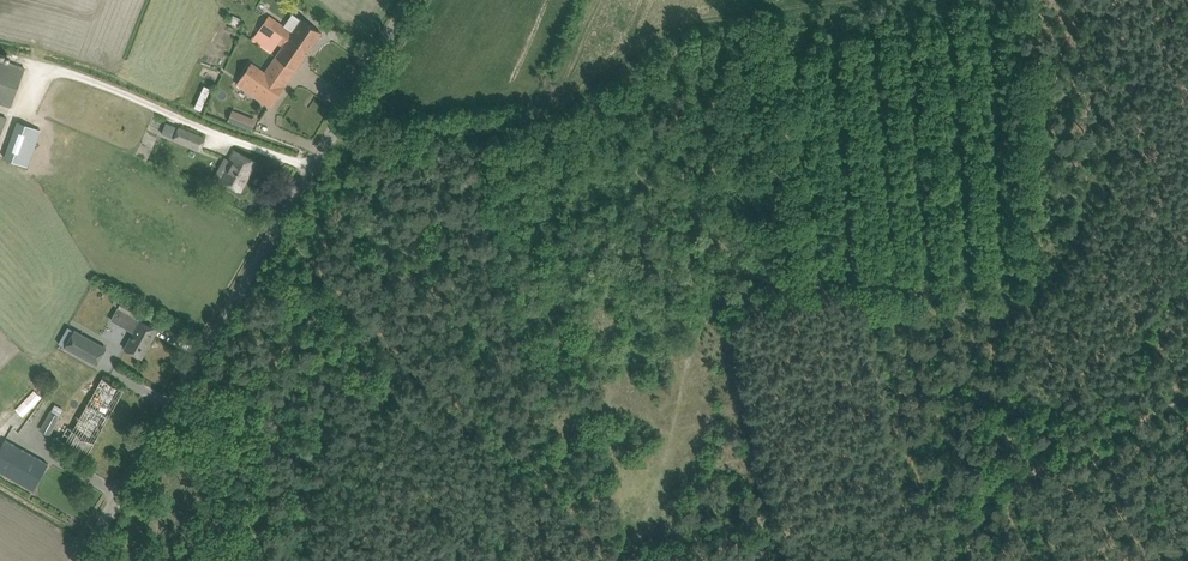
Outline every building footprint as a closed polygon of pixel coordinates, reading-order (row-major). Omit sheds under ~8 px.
[(284,46),(277,56),(296,70),(322,32),(302,19),(292,33),(288,30),(289,28),(269,15),(252,40),(272,53),(279,42),(284,46)] [(296,70),(277,56),(265,72),(252,63),(237,84),(271,107),(296,70)] [(11,106),(25,68),(0,59),(0,102),(11,106)] [(236,112),(232,122),(243,126),(247,116),(236,112)] [(5,158),(27,166),(41,130),(18,122),(5,158)] [(179,127),(175,139),(200,149),(205,138),(179,127)] [(223,181),(230,185),(240,190),(255,162),(245,156),(235,151),(230,159),(225,157),(215,176),(223,180),(223,181)] [(117,296),(112,305),(118,308),(119,308),(123,300),(117,296)] [(119,308),(112,320),(123,326),(129,314),(134,317),(139,308),(123,300),(119,308)] [(125,349),(131,352),(142,358),(158,329),(141,320),(125,349)] [(66,347),(97,364),(106,348),(75,330),(66,347)] [(0,375),(0,390),(15,404),(23,397),(0,375)] [(60,427),(54,437),(77,450),(87,456),(124,390),(114,384),(103,377),(87,406),(73,430),(68,427),(66,430),(60,427)] [(11,409),(0,399),(0,412),(5,417),(11,409)] [(50,410),(45,420),(56,426),(61,416),(50,410)] [(1,472),(21,483),(33,490),(49,464),(37,457),(16,445),(6,439),(2,446),(0,449),(0,471),(1,472)]
